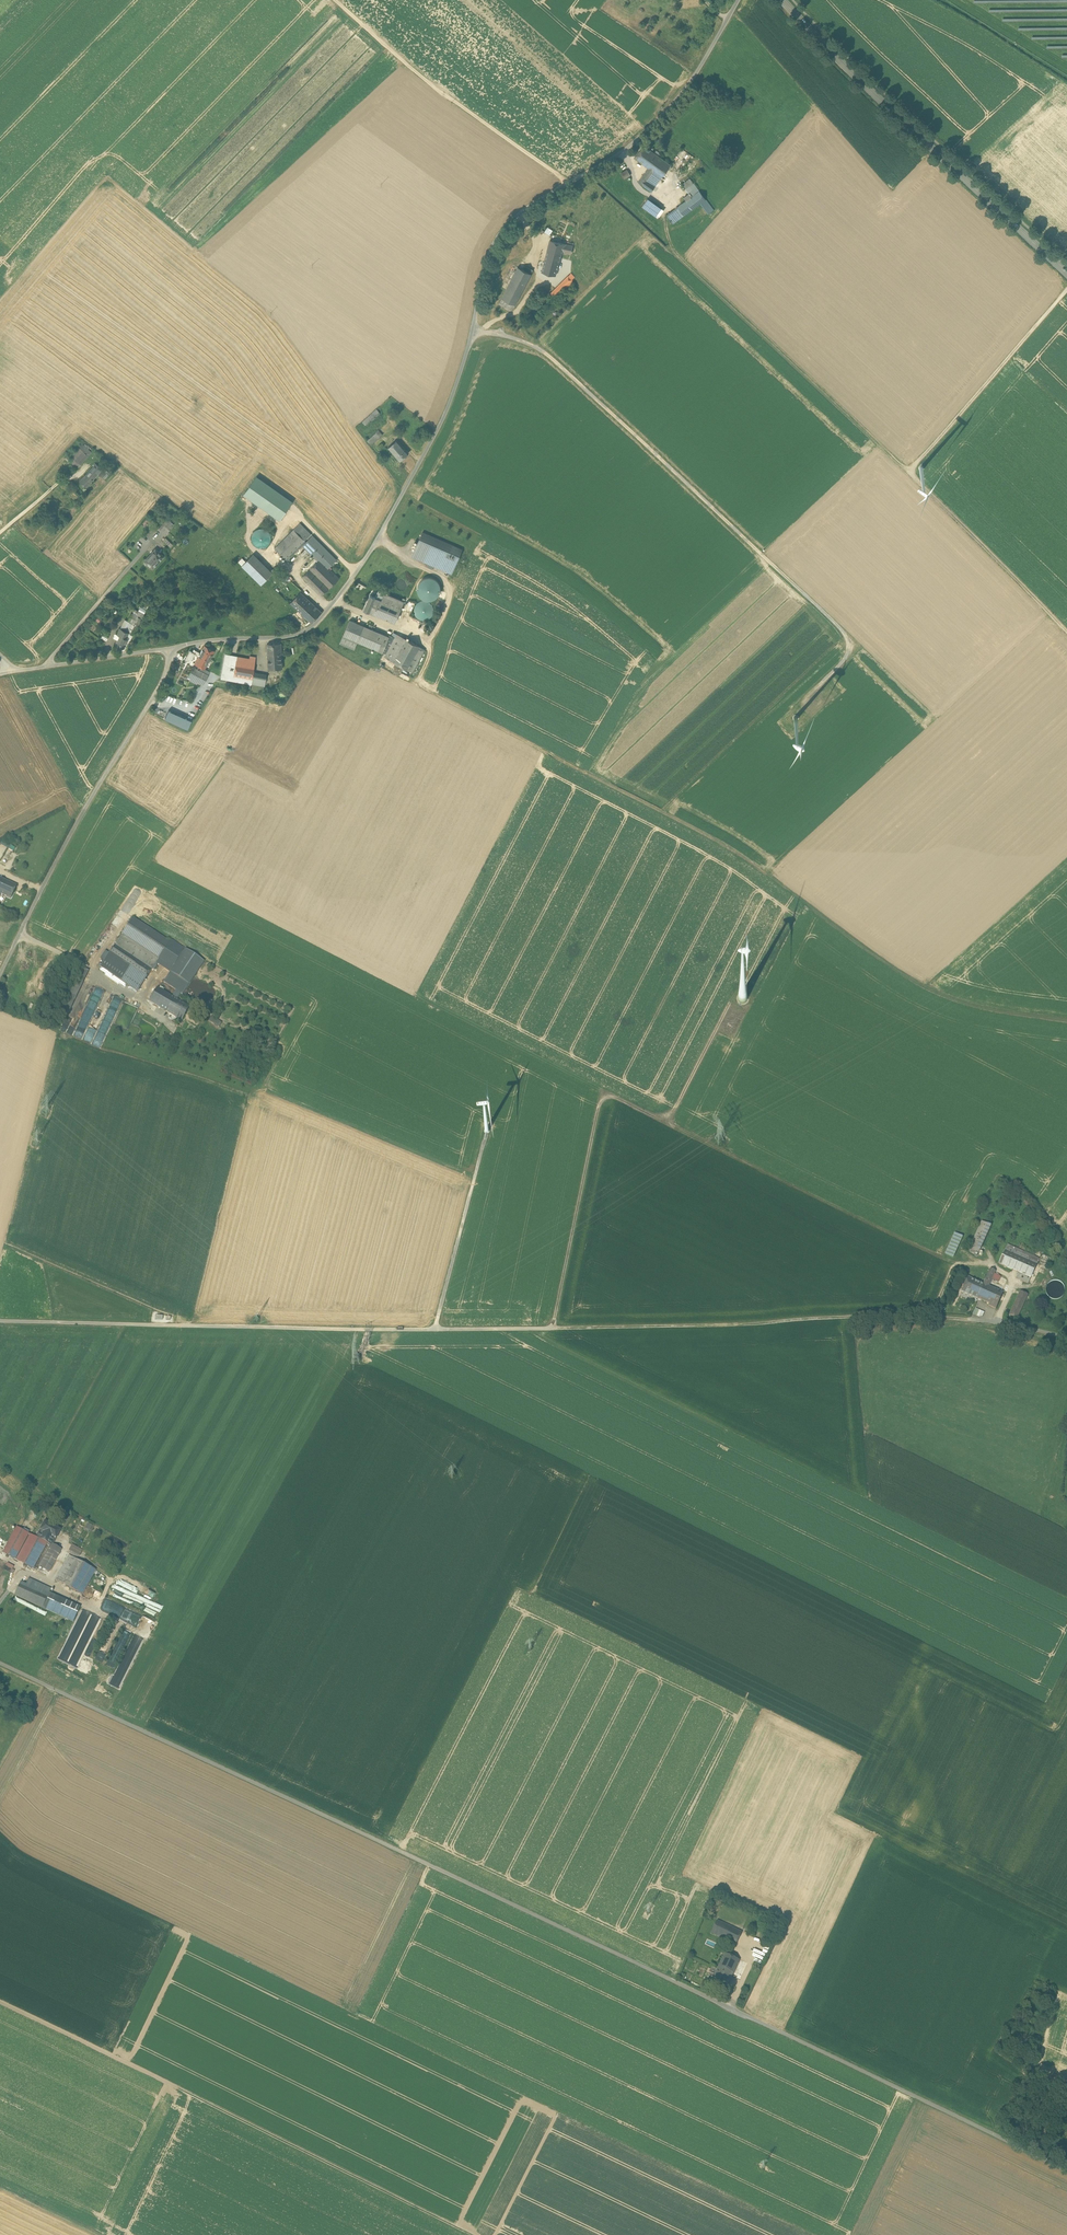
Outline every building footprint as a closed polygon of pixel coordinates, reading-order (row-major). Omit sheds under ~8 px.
[(644,145),(634,158),(648,168),(649,169),(659,156),(644,145)] [(648,168),(638,182),(643,185),(651,191),(671,165),(659,156),(649,169),(648,168)] [(627,170),(621,173),(624,179),(630,175),(627,170)] [(686,201),(678,207),(684,215),(700,203),(705,199),(690,178),(682,184),(689,193),(684,198),(686,201)] [(661,208),(648,198),(642,206),(656,216),(661,208)] [(713,210),(705,199),(700,203),(708,214),(713,210)] [(684,215),(678,207),(673,211),(679,219),(684,215)] [(566,244),(550,240),(547,250),(562,254),(563,254),(564,252),(571,254),(573,245),(566,244)] [(562,254),(547,250),(541,249),(539,256),(545,257),(542,272),(556,276),(562,254)] [(518,267),(502,298),(515,305),(531,274),(525,271),(518,267)] [(568,276),(550,295),(555,300),(574,281),(572,280),(568,276)] [(515,305),(502,298),(499,304),(512,310),(515,305)] [(377,409),(362,422),(366,426),(380,413),(377,409)] [(378,430),(376,432),(376,433),(373,435),(377,439),(383,434),(378,430)] [(373,435),(372,433),(369,435),(371,437),(367,440),(371,445),(377,439),(373,435)] [(400,461),(408,453),(397,440),(388,447),(400,461)] [(78,447),(71,456),(73,457),(80,464),(92,451),(91,450),(92,449),(88,445),(87,446),(85,443),(84,445),(82,443),(78,447)] [(80,464),(73,457),(69,461),(75,467),(76,466),(78,468),(81,465),(80,464)] [(95,463),(79,481),(86,487),(98,474),(102,469),(95,463)] [(108,475),(102,469),(98,474),(104,479),(108,475)] [(166,519),(158,528),(165,535),(173,525),(166,519)] [(294,529),(305,540),(310,535),(299,524),(294,529)] [(271,542),(271,538),(270,535),(268,531),(265,529),(261,529),(258,529),(254,531),(252,535),(252,538),(252,542),(254,545),(258,548),(261,548),(265,547),(268,545),(271,542)] [(294,529),(275,548),(286,559),(305,540),(294,529)] [(452,573),(462,549),(422,532),(412,556),(428,563),(434,565),(452,573)] [(312,535),(301,545),(318,561),(320,559),(329,567),(336,559),(312,535)] [(174,545),(166,538),(163,540),(171,548),(174,545)] [(155,549),(144,561),(152,568),(163,556),(155,549)] [(273,573),(253,553),(242,565),(261,584),(273,573)] [(329,567),(320,559),(318,561),(310,569),(329,588),(340,578),(329,567)] [(329,588),(310,569),(303,576),(322,595),(329,588)] [(284,578),(288,583),(294,579),(290,574),(284,578)] [(375,597),(371,595),(370,595),(364,610),(369,612),(375,614),(384,593),(378,591),(376,597),(375,597)] [(301,592),(290,603),(299,611),(305,604),(308,606),(312,602),(301,592)] [(404,602),(384,593),(375,614),(395,623),(404,602)] [(433,615),(434,611),(433,607),(431,604),(428,602),(424,601),(420,602),(417,604),(415,607),(414,611),(415,615),(417,618),(420,620),(424,621),(428,620),(431,618),(433,615)] [(312,602),(308,606),(305,604),(299,611),(312,623),(322,612),(312,602)] [(131,613),(142,618),(145,611),(142,609),(141,612),(134,609),(131,613)] [(130,632),(129,633),(133,635),(142,618),(131,613),(127,621),(132,623),(128,631),(130,632)] [(132,623),(127,621),(125,619),(120,628),(128,632),(129,633),(130,632),(128,631),(132,623)] [(364,626),(350,620),(340,643),(354,649),(358,642),(357,641),(364,626)] [(379,632),(364,626),(357,641),(358,642),(372,648),(379,632)] [(128,632),(120,628),(117,634),(115,633),(113,637),(117,639),(115,644),(123,648),(128,639),(126,638),(126,637),(128,632)] [(389,637),(379,632),(372,648),(382,652),(389,637)] [(386,654),(384,657),(393,662),(406,639),(397,634),(386,654)] [(395,637),(390,635),(389,637),(382,652),(386,654),(395,637)] [(420,647),(406,639),(393,662),(412,672),(425,650),(424,650),(419,647),(420,647)] [(281,643),(267,644),(268,669),(282,669),(281,643)] [(200,653),(198,656),(194,663),(199,666),(205,669),(214,651),(204,645),(200,653)] [(198,656),(200,653),(199,653),(194,650),(194,649),(192,652),(190,651),(185,658),(190,661),(194,654),(198,656)] [(237,656),(225,654),(223,669),(234,671),(234,675),(252,679),(253,672),(254,665),(236,662),(237,656)] [(249,659),(237,656),(236,662),(254,665),(255,657),(250,656),(249,659)] [(205,669),(199,666),(197,669),(208,675),(210,671),(205,669)] [(208,675),(197,669),(193,667),(188,676),(191,677),(198,681),(204,684),(208,675)] [(234,671),(223,669),(221,678),(265,686),(265,681),(252,679),(234,675),(234,671)] [(266,675),(253,672),(252,679),(265,681),(266,676),(266,675)] [(11,899),(17,886),(0,878),(0,893),(1,894),(11,899)] [(122,935),(159,959),(170,943),(169,942),(133,918),(122,935)] [(159,959),(122,935),(116,944),(153,968),(156,963),(159,959)] [(171,940),(169,942),(170,943),(159,959),(156,963),(170,973),(185,950),(171,940)] [(153,968),(116,944),(109,954),(107,957),(144,982),(153,968)] [(170,973),(164,982),(176,990),(181,993),(182,994),(204,962),(185,950),(170,973)] [(101,959),(104,961),(107,957),(109,954),(106,951),(101,959)] [(144,982),(107,957),(104,961),(101,967),(137,991),(144,982)] [(89,1004),(96,1008),(104,991),(97,988),(93,997),(97,999),(95,1003),(91,1001),(89,1004)] [(172,996),(157,988),(150,1001),(170,1013),(178,1000),(177,999),(172,996)] [(177,999),(181,993),(176,990),(172,996),(177,999)] [(189,1007),(178,1000),(170,1013),(182,1020),(189,1007)] [(222,1023),(211,1017),(209,1021),(219,1028),(222,1023)] [(982,1221),(969,1249),(978,1254),(991,1225),(982,1221)] [(955,1233),(945,1253),(953,1257),(963,1237),(955,1233)] [(1040,1259),(1008,1244),(1005,1249),(1037,1264),(1040,1259)] [(1037,1264),(1005,1249),(999,1263),(1020,1272),(1031,1277),(1037,1264)] [(984,1283),(983,1284),(989,1286),(996,1271),(990,1268),(984,1283)] [(1029,1282),(1031,1277),(1020,1272),(1018,1277),(1029,1282)] [(984,1283),(968,1276),(962,1290),(977,1298),(983,1284),(984,1283)] [(1062,1281),(1049,1281),(1049,1295),(1062,1295),(1062,1281)] [(989,1286),(983,1284),(977,1298),(989,1303),(988,1305),(996,1308),(1003,1292),(989,1286)] [(1020,1290),(1009,1314),(1017,1318),(1028,1294),(1020,1290)] [(976,1308),(974,1314),(983,1317),(985,1311),(976,1308)] [(61,1530),(45,1521),(40,1530),(41,1530),(37,1537),(51,1544),(51,1545),(52,1543),(55,1539),(55,1538),(56,1538),(61,1530)] [(46,1543),(17,1528),(4,1552),(33,1568),(46,1543)] [(51,1544),(47,1551),(39,1566),(49,1572),(61,1548),(52,1543),(51,1545),(51,1544)] [(82,1549),(72,1544),(69,1550),(71,1551),(79,1555),(82,1549)] [(86,1556),(98,1562),(100,1558),(88,1552),(86,1556)] [(96,1570),(69,1555),(55,1579),(82,1594),(96,1570)] [(51,1588),(33,1580),(32,1581),(29,1580),(26,1584),(21,1582),(15,1595),(43,1607),(49,1592),(51,1588)] [(118,1592),(117,1594),(129,1600),(131,1595),(114,1586),(113,1589),(118,1592)] [(65,1599),(49,1592),(43,1607),(58,1614),(65,1599)] [(80,1606),(65,1599),(58,1614),(73,1621),(80,1606)] [(148,1639),(80,1606),(73,1621),(73,1622),(68,1634),(84,1642),(79,1651),(114,1669),(110,1677),(123,1684),(148,1639)] [(742,1931),(717,1920),(711,1933),(736,1945),(742,1931)] [(725,1953),(712,1981),(726,1988),(739,1960),(725,1953)]
